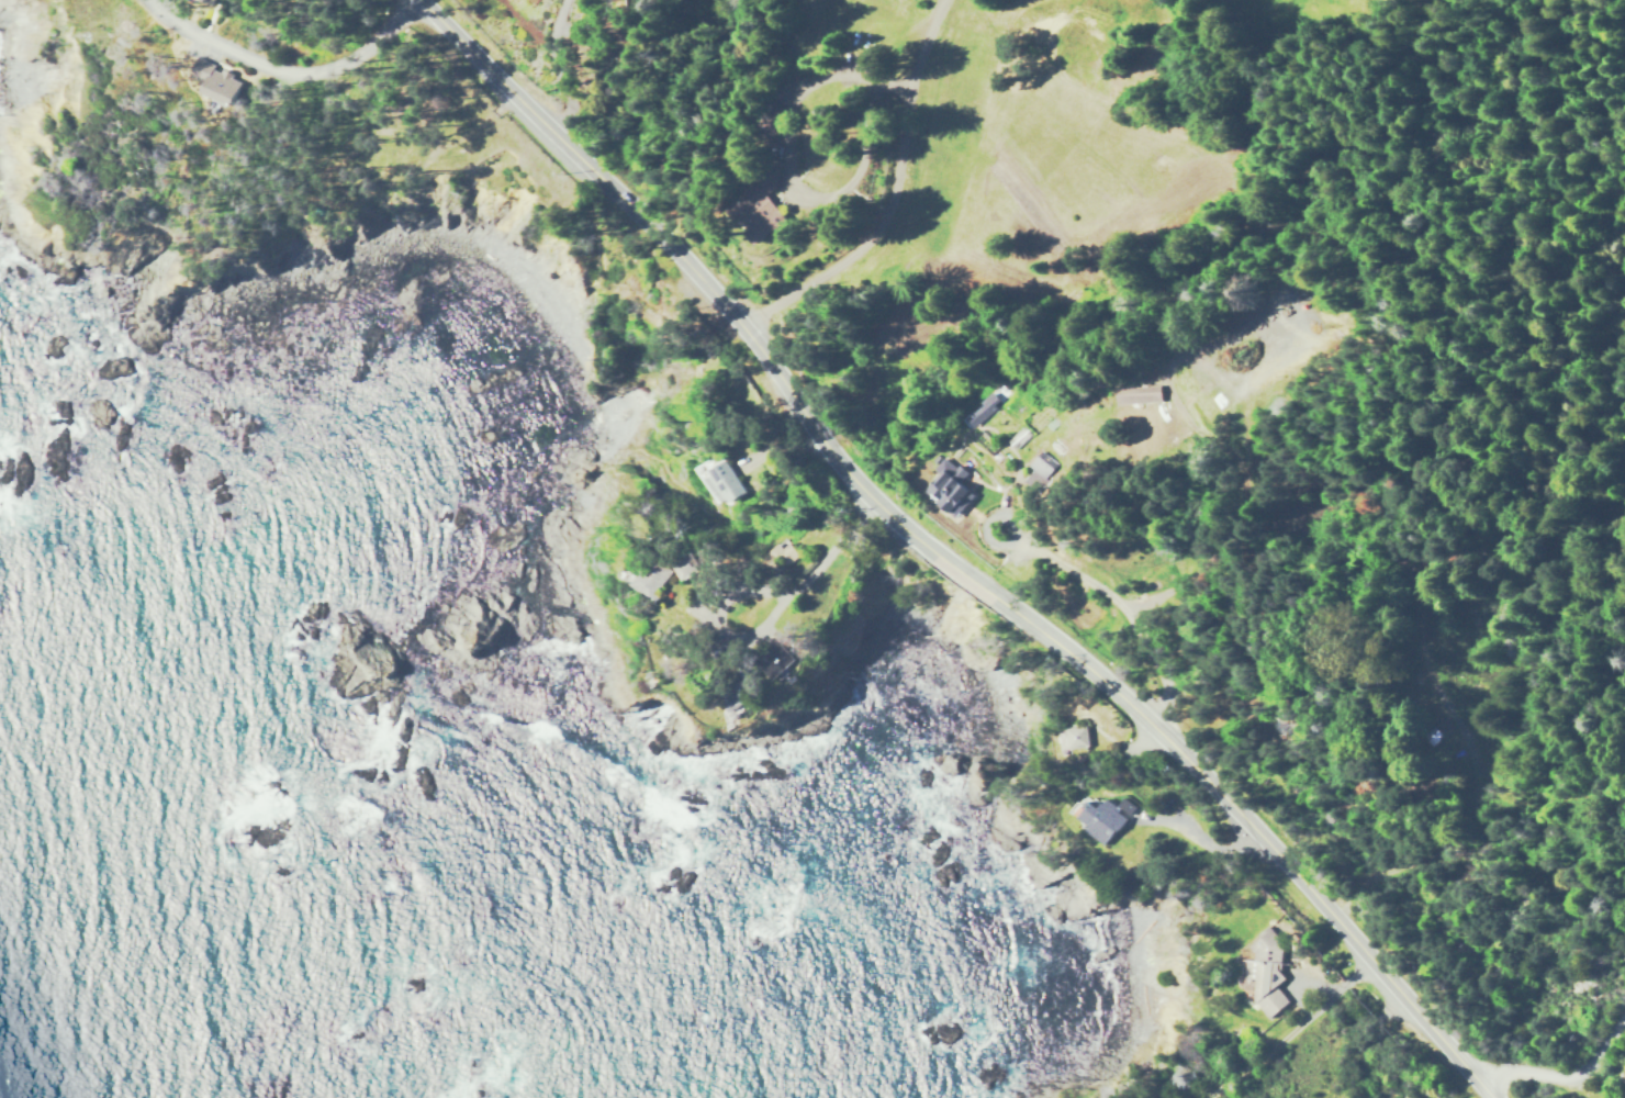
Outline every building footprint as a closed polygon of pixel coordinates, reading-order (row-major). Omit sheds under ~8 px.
[(243,81),(233,78),(235,74),(215,68),(217,63),(198,57),(192,78),(208,83),(204,94),(236,104),(243,81)] [(760,242),(785,219),(755,187),(730,210),(760,242)] [(1115,387),(1116,404),(1162,402),(1161,386),(1115,387)] [(974,427),(1001,401),(991,391),(964,416),(974,427)] [(1057,465),(1041,451),(1027,466),(1031,470),(1022,481),(1034,491),(1057,465)] [(963,482),(969,472),(944,457),(935,471),(939,473),(925,495),(958,515),(974,489),(963,482)] [(706,461),(696,470),(705,480),(715,471),(706,461)] [(704,477),(721,503),(728,498),(731,503),(748,492),(728,461),(704,477)] [(702,569),(693,553),(672,565),(681,581),(702,569)] [(634,582),(648,597),(675,573),(661,557),(634,582)] [(1058,749),(1090,747),(1089,728),(1057,730),(1058,749)] [(1099,808),(1090,802),(1076,821),(1109,844),(1137,805),(1124,796),(1117,806),(1106,798),(1099,808)] [(1283,942),(1270,926),(1259,936),(1259,940),(1251,947),(1255,953),(1255,961),(1244,961),(1244,978),(1256,979),(1255,1001),(1270,1018),(1290,1002),(1277,987),(1287,979),(1282,972),(1283,942)]
